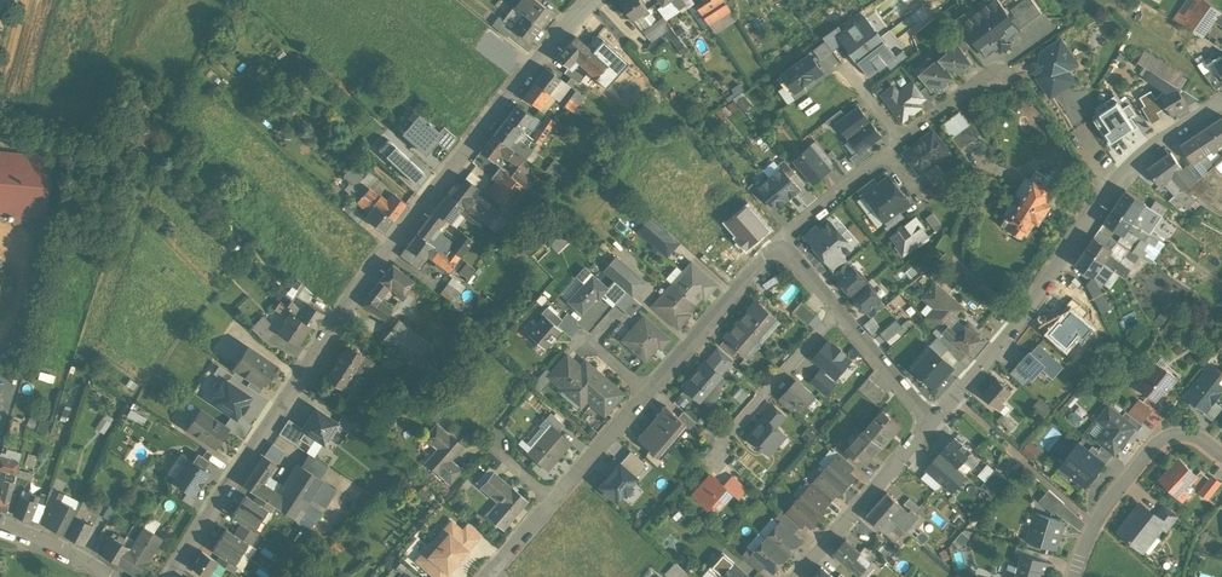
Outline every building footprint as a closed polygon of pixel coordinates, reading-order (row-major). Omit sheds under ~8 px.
[(536,0),(524,0),(517,10),(523,15),(525,13),(541,25),(552,12),(536,0)] [(622,3),(634,20),(643,14),(645,17),(650,13),(648,10),(648,9),(641,0),(627,0),(622,3)] [(682,0),(674,0),(682,11),(685,9),(687,8),(682,0)] [(696,6),(709,25),(731,11),(724,0),(706,0),(696,6)] [(997,0),(994,0),(979,11),(997,35),(1000,33),(1003,33),(1007,39),(1019,30),(1011,19),(997,0)] [(1011,9),(1016,16),(1011,19),(1019,30),(1042,12),(1033,0),(1022,0),(1011,9)] [(1186,2),(1174,19),(1185,24),(1202,0),(1187,0),(1186,2)] [(1206,0),(1202,0),(1185,24),(1201,35),(1207,27),(1215,17),(1220,10),(1206,0)] [(682,11),(666,22),(669,25),(675,32),(681,27),(678,23),(686,18),(683,13),(682,11)] [(997,35),(979,11),(963,23),(963,24),(972,36),(986,54),(998,45),(994,40),(994,37),(997,35)] [(541,25),(525,13),(523,15),(518,22),(511,16),(506,23),(513,28),(513,29),(529,41),(541,25)] [(856,56),(881,37),(866,17),(844,33),(839,37),(843,42),(851,52),(853,51),(856,56)] [(663,18),(644,32),(650,40),(669,25),(666,22),(663,18)] [(972,36),(963,24),(963,23),(961,20),(954,24),(958,29),(966,41),(972,36)] [(823,38),(825,40),(833,50),(843,42),(839,37),(844,33),(839,26),(823,38)] [(687,35),(681,27),(675,32),(685,46),(690,43),(685,37),(687,35)] [(966,41),(958,29),(951,35),(956,41),(964,52),(971,47),(966,41)] [(595,79),(605,88),(628,63),(598,35),(587,47),(596,56),(600,59),(607,65),(595,79)] [(587,47),(575,36),(555,58),(568,67),(569,66),(574,61),(576,63),(581,57),(589,64),(596,56),(587,47)] [(896,56),(881,37),(856,56),(859,59),(857,61),(870,77),(887,64),(896,57),(896,56)] [(825,40),(814,49),(822,60),(833,51),(833,50),(825,40)] [(1059,40),(1042,52),(1037,76),(1050,96),(1069,83),(1062,73),(1065,59),(1070,56),(1059,40)] [(964,52),(956,41),(946,49),(948,51),(939,57),(953,76),(959,71),(960,72),(964,69),(964,68),(966,66),(967,67),(973,62),(968,55),(967,55),(964,52)] [(896,57),(887,64),(892,71),(909,57),(904,51),(896,57)] [(811,55),(783,74),(795,91),(804,85),(822,71),(811,55)] [(596,56),(589,64),(593,67),(600,59),(596,56)] [(1221,56),(1214,60),(1215,63),(1221,75),(1221,57),(1221,56)] [(953,76),(939,57),(930,64),(932,67),(921,75),(928,85),(932,91),(937,87),(940,92),(943,90),(944,86),(948,83),(948,80),(953,76)] [(584,77),(580,81),(581,81),(588,86),(595,79),(607,65),(600,59),(593,67),(584,77)] [(1211,69),(1206,60),(1198,65),(1204,73),(1211,69)] [(1182,76),(1158,62),(1152,71),(1153,72),(1177,86),(1182,76)] [(584,77),(569,66),(568,67),(564,72),(579,83),(581,81),(580,81),(584,77)] [(559,78),(546,68),(534,82),(550,94),(556,87),(554,85),(559,78)] [(1211,69),(1204,73),(1215,90),(1221,86),(1221,85),(1211,69)] [(1177,86),(1153,72),(1148,80),(1168,91),(1168,92),(1177,86)] [(550,94),(534,82),(523,96),(539,109),(550,94)] [(921,90),(914,82),(906,88),(907,89),(908,88),(918,102),(926,97),(921,90)] [(804,85),(795,91),(791,93),(795,99),(808,90),(804,85)] [(928,85),(921,90),(926,97),(929,100),(940,92),(937,87),(932,91),(928,85)] [(918,102),(908,88),(907,89),(900,94),(893,86),(883,94),(902,120),(921,106),(918,102)] [(1188,106),(1177,86),(1168,92),(1168,91),(1162,95),(1169,107),(1173,115),(1174,114),(1188,106)] [(1200,100),(1177,86),(1188,106),(1189,107),(1200,100)] [(585,98),(571,87),(560,102),(574,113),(585,98)] [(1158,114),(1169,107),(1162,95),(1156,98),(1151,91),(1139,98),(1144,107),(1151,103),(1158,114)] [(1123,109),(1114,96),(1104,103),(1107,108),(1098,114),(1105,124),(1099,128),(1110,145),(1126,134),(1126,133),(1133,128),(1128,120),(1135,115),(1129,105),(1123,109)] [(1158,114),(1151,103),(1144,107),(1142,108),(1152,124),(1161,119),(1158,114)] [(533,117),(517,104),(506,119),(521,130),(522,131),(526,127),(533,117)] [(846,116),(838,122),(838,123),(849,137),(870,121),(859,106),(846,116)] [(841,109),(826,120),(832,128),(838,123),(838,122),(846,116),(841,109)] [(959,111),(942,124),(952,138),(969,124),(959,111)] [(429,123),(419,115),(403,133),(424,151),(435,139),(440,133),(439,132),(430,125),(431,124),(429,123)] [(547,117),(535,133),(531,138),(537,142),(539,144),(555,122),(547,117)] [(1210,126),(1221,143),(1221,118),(1210,126)] [(521,130),(506,119),(494,134),(519,154),(523,149),(512,141),(521,130)] [(870,121),(849,137),(859,151),(860,151),(867,146),(881,135),(870,121)] [(1194,137),(1206,155),(1215,149),(1221,144),(1221,143),(1210,126),(1194,137)] [(457,139),(444,127),(439,132),(440,133),(435,139),(437,140),(436,141),(448,151),(457,139)] [(535,133),(526,127),(522,131),(531,138),(535,133)] [(910,156),(908,159),(920,173),(923,171),(935,162),(941,157),(935,148),(935,144),(940,140),(933,131),(910,148),(911,151),(911,154),(910,156)] [(519,154),(494,134),(481,151),(491,160),(500,153),(515,164),(519,167),(525,158),(519,154)] [(1194,137),(1182,146),(1193,164),(1197,161),(1206,155),(1194,137)] [(537,142),(531,138),(523,149),(529,154),(533,149),(537,142)] [(379,150),(415,183),(424,173),(388,140),(379,150)] [(816,141),(811,146),(828,166),(833,162),(816,141)] [(537,142),(533,149),(538,155),(544,147),(539,144),(537,142)] [(427,172),(431,168),(407,146),(403,150),(427,172)] [(828,166),(811,146),(802,154),(805,157),(797,164),(813,183),(830,169),(828,166)] [(860,151),(859,151),(850,158),(855,164),(871,152),(867,146),(860,151)] [(529,154),(523,149),(519,154),(525,158),(529,154)] [(491,160),(481,151),(472,162),(498,182),(505,172),(501,169),(491,160)] [(52,156),(0,152),(0,215),(48,218),(52,156)] [(1171,154),(1159,162),(1172,178),(1183,170),(1183,169),(1171,154)] [(1206,155),(1197,161),(1207,173),(1215,166),(1206,155)] [(546,171),(559,180),(568,168),(555,159),(546,171)] [(795,173),(784,160),(778,165),(781,169),(782,168),(790,178),(795,173)] [(935,162),(923,171),(935,185),(946,177),(935,162)] [(1172,178),(1159,162),(1148,170),(1161,187),(1165,184),(1172,178)] [(515,164),(508,174),(513,179),(521,169),(519,167),(515,164)] [(1198,181),(1197,181),(1183,191),(1191,199),(1221,216),(1221,174),(1221,173),(1215,166),(1207,173),(1198,181)] [(1186,167),(1183,169),(1183,170),(1172,178),(1183,191),(1197,181),(1186,167)] [(790,178),(782,168),(781,169),(770,178),(788,199),(800,189),(790,178)] [(975,168),(966,179),(971,184),(979,172),(975,168)] [(1057,182),(1038,170),(1033,178),(1035,180),(1022,199),(1045,213),(1051,203),(1049,202),(1058,187),(1055,186),(1057,182)] [(358,180),(348,171),(343,176),(353,186),(358,180)] [(384,186),(368,172),(356,188),(357,190),(362,194),(367,188),(372,191),(375,187),(380,191),(384,186)] [(508,174),(505,172),(498,182),(488,194),(509,210),(526,188),(513,179),(508,174)] [(990,179),(979,172),(971,184),(976,188),(974,191),(980,194),(990,179)] [(879,185),(865,195),(866,196),(875,208),(899,190),(889,176),(878,184),(879,185)] [(788,199),(770,178),(758,188),(766,198),(776,210),(788,199)] [(874,178),(857,190),(863,198),(866,196),(865,195),(879,185),(878,184),(874,178)] [(1183,191),(1172,178),(1165,184),(1170,188),(1170,189),(1177,196),(1179,194),(1183,191)] [(466,179),(452,197),(464,207),(480,219),(488,225),(492,220),(495,216),(469,195),(476,187),(466,179)] [(758,188),(754,183),(748,188),(760,202),(766,198),(758,188)] [(393,194),(386,203),(372,191),(367,188),(362,194),(363,195),(376,206),(393,220),(406,203),(393,194)] [(357,190),(341,208),(345,211),(356,200),(358,201),(363,195),(362,194),(357,190)] [(899,190),(875,208),(885,221),(885,222),(899,211),(910,204),(899,190)] [(1145,204),(1127,191),(1113,211),(1137,227),(1141,220),(1136,217),(1144,204),(1145,204)] [(452,197),(448,194),(434,211),(444,218),(451,223),(460,212),(464,207),(452,197)] [(376,206),(363,195),(358,201),(367,209),(370,209),(372,211),(376,206)] [(1045,213),(1022,199),(1011,217),(1009,216),(1003,225),(1022,237),(1024,233),(1027,235),(1033,226),(1037,221),(1039,223),(1045,213)] [(725,223),(748,249),(771,228),(748,203),(725,223)] [(393,220),(376,206),(372,211),(366,218),(383,232),(393,220)] [(480,219),(464,207),(460,212),(476,224),(480,219)] [(434,211),(417,234),(438,249),(446,255),(450,250),(454,245),(438,233),(440,230),(437,228),(444,218),(434,211)] [(899,211),(885,222),(885,221),(882,223),(888,230),(904,218),(899,211)] [(1137,227),(1113,211),(1104,224),(1123,236),(1128,228),(1133,232),(1132,233),(1142,240),(1146,242),(1150,236),(1137,227)] [(1155,212),(1146,224),(1154,229),(1162,217),(1155,212)] [(933,213),(926,218),(937,232),(941,224),(933,213)] [(916,218),(906,226),(905,225),(899,230),(899,231),(892,236),(905,254),(928,236),(920,226),(921,225),(916,218)] [(642,231),(657,245),(670,255),(681,243),(669,232),(654,219),(642,231)] [(1146,224),(1141,220),(1137,227),(1150,236),(1154,229),(1146,224)] [(821,231),(809,241),(809,242),(820,254),(842,235),(831,222),(821,231)] [(816,225),(803,236),(808,242),(809,242),(809,241),(821,231),(816,225)] [(454,245),(450,250),(460,257),(473,240),(463,232),(454,245)] [(1165,239),(1156,233),(1153,238),(1162,244),(1165,239)] [(438,249),(417,234),(400,255),(417,269),(430,251),(434,254),(438,249)] [(842,235),(820,254),(830,266),(831,266),(843,256),(853,247),(842,235)] [(1113,250),(1094,237),(1085,251),(1104,264),(1107,258),(1113,250)] [(1142,240),(1133,253),(1136,255),(1140,258),(1149,244),(1146,242),(1142,240)] [(450,250),(446,255),(438,249),(434,254),(433,259),(437,262),(435,265),(443,272),(446,269),(450,272),(458,261),(460,257),(450,250)] [(1104,264),(1085,251),(1075,265),(1094,278),(1104,264)] [(843,256),(831,266),(830,266),(830,267),(835,273),(846,263),(848,262),(843,256)] [(1113,262),(1107,258),(1104,264),(1125,279),(1130,271),(1114,260),(1113,262)] [(605,273),(620,286),(631,273),(616,260),(605,273)] [(467,263),(460,272),(468,279),(475,270),(467,263)] [(692,263),(673,284),(695,304),(708,290),(711,293),(718,286),(692,263)] [(835,273),(834,274),(838,279),(851,268),(846,263),(835,273)] [(414,282),(392,265),(376,286),(383,292),(388,286),(390,288),(391,286),(403,295),(414,282)] [(570,301),(592,276),(583,268),(561,294),(570,301)] [(838,279),(838,280),(852,296),(868,282),(861,274),(859,274),(857,275),(851,268),(838,279)] [(1162,324),(1190,296),(1162,268),(1134,296),(1162,324)] [(959,272),(949,279),(953,285),(963,278),(959,272)] [(643,284),(631,273),(620,286),(626,291),(632,296),(643,284)] [(293,275),(278,299),(280,301),(286,307),(290,301),(293,303),(304,286),(293,275)] [(592,276),(570,301),(582,312),(593,299),(591,298),(595,294),(598,298),(606,289),(592,276)] [(457,299),(466,287),(453,278),(444,291),(457,299)] [(614,305),(616,303),(626,291),(614,281),(602,295),(614,305)] [(868,282),(852,296),(867,313),(867,312),(880,301),(882,300),(876,293),(876,290),(868,282)] [(935,283),(923,297),(937,308),(929,317),(940,327),(945,322),(948,318),(960,304),(935,283)] [(695,304),(673,284),(653,306),(679,329),(685,321),(682,319),(695,304)] [(376,286),(371,293),(363,305),(378,314),(377,315),(385,320),(391,311),(378,301),(383,292),(376,286)] [(1111,310),(1099,287),(1091,291),(1103,314),(1111,310)] [(632,296),(626,291),(616,303),(630,316),(640,304),(632,296)] [(907,300),(901,293),(894,299),(901,306),(907,300)] [(1072,299),(1060,313),(1065,318),(1072,311),(1082,319),(1088,312),(1072,299)] [(311,326),(297,317),(286,307),(280,301),(275,310),(286,318),(284,321),(287,323),(279,334),(297,346),(311,326)] [(307,303),(302,311),(293,303),(290,301),(286,307),(297,317),(311,326),(315,328),(324,314),(307,303)] [(801,301),(792,312),(807,325),(816,314),(801,301)] [(880,301),(867,312),(872,317),(885,306),(880,301)] [(759,303),(751,312),(749,309),(739,321),(758,338),(775,318),(759,303)] [(960,304),(948,318),(953,323),(959,315),(964,319),(969,313),(960,304)] [(561,320),(546,306),(540,313),(543,316),(543,315),(556,326),(561,320)] [(1060,321),(1050,332),(1067,346),(1078,334),(1083,339),(1092,329),(1082,319),(1072,311),(1065,318),(1062,322),(1060,321)] [(556,326),(543,315),(543,316),(536,323),(538,324),(535,327),(533,326),(527,334),(543,349),(550,341),(549,340),(552,337),(553,338),(560,330),(556,326)] [(264,317),(252,329),(264,342),(277,329),(264,317)] [(669,339),(643,317),(623,340),(645,360),(658,345),(661,348),(669,339)] [(953,323),(948,318),(945,322),(950,326),(953,323)] [(430,344),(398,320),(382,343),(427,377),(452,344),(438,333),(430,344)] [(877,329),(869,320),(864,325),(871,334),(877,329)] [(739,321),(725,337),(739,348),(745,353),(758,338),(739,321)] [(896,321),(881,333),(886,340),(897,331),(897,330),(901,326),(896,321)] [(901,326),(897,330),(897,331),(901,335),(910,327),(906,322),(901,326)] [(967,326),(959,334),(950,326),(945,322),(940,327),(955,340),(968,352),(970,353),(982,339),(976,334),(979,331),(971,325),(969,328),(967,326)] [(459,334),(445,324),(438,333),(452,344),(459,334)] [(897,331),(886,340),(891,346),(902,336),(901,335),(897,331)] [(739,348),(727,337),(720,345),(733,356),(739,348)] [(948,349),(938,337),(931,345),(932,347),(935,349),(942,355),(948,349)] [(968,352),(955,340),(948,349),(960,362),(968,352)] [(835,348),(829,342),(814,359),(828,371),(835,378),(850,361),(844,355),(845,354),(837,346),(835,348)] [(365,356),(348,345),(338,362),(353,372),(359,363),(370,370),(374,363),(365,357),(365,356)] [(1063,368),(1040,346),(1021,366),(1032,378),(1044,366),(1054,376),(1053,377),(1053,378),(1063,368)] [(932,347),(912,369),(934,389),(955,367),(942,355),(935,349),(932,347)] [(274,365),(248,348),(234,368),(251,379),(260,385),(261,385),(265,379),(268,381),(272,374),(269,372),(274,365)] [(733,361),(718,348),(706,362),(721,375),(733,361)] [(622,395),(602,377),(600,379),(592,372),(594,371),(585,363),(580,368),(567,356),(551,374),(549,376),(549,377),(576,400),(585,389),(590,394),(587,398),(604,413),(603,414),(604,415),(622,395)] [(705,361),(684,386),(701,400),(722,376),(721,375),(706,362),(705,361)] [(353,372),(338,362),(326,379),(342,389),(343,389),(352,395),(357,388),(347,382),(353,372)] [(1155,365),(1140,384),(1149,390),(1147,393),(1155,400),(1165,388),(1167,390),(1176,378),(1167,370),(1165,373),(1155,365)] [(1187,396),(1191,399),(1192,399),(1195,402),(1195,403),(1205,411),(1206,411),(1213,401),(1221,390),(1221,385),(1217,381),(1221,374),(1221,373),(1211,365),(1187,396)] [(226,381),(228,382),(232,376),(218,366),(214,372),(226,381)] [(546,369),(531,385),(537,390),(549,377),(549,376),(551,374),(546,369)] [(838,381),(835,378),(828,371),(825,374),(821,371),(811,383),(825,396),(838,381)] [(40,380),(54,383),(55,375),(41,372),(40,380)] [(887,395),(868,378),(858,389),(877,406),(887,395)] [(260,385),(251,379),(247,386),(259,394),(264,387),(261,385),(260,385)] [(796,380),(784,394),(796,404),(796,405),(802,410),(814,396),(796,380)] [(997,380),(982,396),(999,411),(1005,405),(1002,402),(1011,392),(997,380)] [(245,404),(250,397),(228,382),(226,381),(223,385),(221,384),(215,393),(217,395),(212,401),(233,415),(236,417),(237,415),(241,410),(242,411),(247,405),(245,404)] [(796,404),(784,394),(779,400),(791,411),(796,405),(796,404)] [(1138,401),(1129,413),(1131,415),(1141,423),(1150,411),(1138,401)] [(1213,401),(1206,411),(1205,411),(1203,413),(1212,421),(1221,408),(1213,401)] [(1041,403),(1035,410),(1043,418),(1050,411),(1041,403)] [(667,405),(637,438),(650,450),(657,456),(658,455),(686,423),(687,423),(680,417),(667,405)] [(786,417),(773,406),(763,417),(776,428),(776,427),(786,417)] [(1109,406),(1098,420),(1107,427),(1097,439),(1103,444),(1114,453),(1115,453),(1134,429),(1135,428),(1126,420),(1121,417),(1109,406)] [(338,424),(316,409),(303,429),(302,430),(316,439),(325,445),(337,426),(338,424)] [(883,410),(864,431),(882,445),(888,438),(889,439),(901,426),(883,410)] [(696,422),(684,411),(680,417),(687,423),(686,423),(692,428),(696,422)] [(1126,411),(1121,417),(1126,420),(1131,415),(1129,413),(1126,411)] [(223,427),(201,412),(189,430),(215,448),(228,430),(223,427)] [(565,425),(551,413),(544,421),(550,426),(558,433),(565,425)] [(233,415),(228,420),(248,434),(253,426),(237,415),(236,417),(233,415)] [(1015,425),(1003,415),(998,421),(1010,431),(1015,425)] [(1131,415),(1126,420),(1135,428),(1134,429),(1138,431),(1143,425),(1141,423),(1131,415)] [(337,426),(349,433),(355,425),(343,417),(338,424),(337,426)] [(776,428),(763,417),(763,418),(764,419),(749,436),(762,447),(763,445),(771,452),(785,435),(776,427),(776,428)] [(103,418),(96,429),(105,434),(111,423),(103,418)] [(40,419),(36,430),(46,433),(50,422),(40,419)] [(243,440),(248,434),(228,420),(223,427),(228,430),(243,440)] [(303,429),(289,420),(279,435),(297,446),(301,440),(311,447),(316,439),(302,430),(303,429)] [(462,445),(437,422),(425,436),(426,436),(428,437),(430,439),(431,438),(439,445),(426,461),(444,477),(456,463),(450,458),(462,445)] [(550,426),(528,451),(538,460),(540,458),(549,466),(570,443),(558,433),(550,426)] [(849,449),(848,449),(852,453),(865,464),(882,445),(864,431),(849,449)] [(971,452),(955,438),(941,453),(964,473),(968,472),(971,467),(971,465),(967,462),(973,455),(970,452),(971,452)] [(1033,458),(1040,448),(1029,441),(1022,451),(1033,458)] [(849,449),(840,442),(834,449),(839,453),(845,458),(847,460),(852,453),(848,449),(849,449)] [(1088,451),(1078,443),(1060,466),(1085,486),(1091,478),(1090,477),(1091,475),(1092,473),(1094,471),(1096,470),(1097,471),(1103,464),(1103,463),(1088,451)] [(284,453),(272,444),(264,456),(276,464),(284,453)] [(1098,450),(1092,445),(1088,451),(1103,463),(1103,464),(1105,465),(1114,453),(1103,444),(1098,450)] [(657,456),(650,450),(645,456),(657,466),(663,460),(658,455),(657,456)] [(630,451),(620,463),(636,478),(647,465),(630,451)] [(849,472),(840,463),(845,458),(839,453),(825,468),(847,487),(856,477),(850,472),(849,472)] [(941,453),(927,469),(948,488),(954,482),(958,485),(966,475),(964,473),(941,453)] [(198,455),(193,463),(205,471),(210,462),(198,455)] [(973,468),(979,460),(973,455),(967,462),(971,465),(973,468)] [(264,456),(244,486),(252,492),(252,491),(258,495),(275,506),(281,496),(262,484),(268,476),(276,464),(264,456)] [(0,458),(0,470),(16,474),(18,463),(0,458)] [(847,460),(845,458),(840,463),(849,472),(850,472),(855,467),(847,460)] [(193,463),(188,460),(173,483),(194,496),(209,473),(205,471),(193,463)] [(456,463),(444,477),(450,482),(462,469),(456,463)] [(636,478),(620,463),(599,486),(619,503),(639,480),(636,478)] [(1176,466),(1174,464),(1161,479),(1182,500),(1188,493),(1184,489),(1196,477),(1183,464),(1181,466),(1176,466)] [(281,496),(275,506),(298,521),(302,515),(304,512),(301,510),(321,480),(301,466),(286,488),(281,496)] [(847,487),(825,468),(812,483),(818,488),(823,483),(836,494),(835,494),(837,495),(838,497),(847,487)] [(995,470),(984,483),(991,488),(1002,476),(995,470)] [(928,471),(921,478),(937,492),(944,485),(928,471)] [(493,472),(481,487),(487,492),(499,477),(493,472)] [(712,475),(695,494),(708,507),(713,502),(726,487),(712,475)] [(268,476),(262,484),(281,496),(286,488),(268,476)] [(527,501),(499,477),(487,492),(503,506),(492,519),(504,529),(527,501)] [(1212,477),(1200,493),(1207,499),(1220,483),(1212,477)] [(745,489),(732,478),(727,484),(739,495),(745,489)] [(336,490),(321,480),(301,510),(304,512),(302,515),(316,523),(336,490)] [(1,499),(0,499),(0,510),(7,513),(14,483),(5,481),(1,499)] [(826,506),(813,494),(818,488),(812,483),(799,498),(820,518),(829,508),(827,506),(827,505),(826,506)] [(836,494),(823,483),(818,488),(832,501),(837,495),(835,494),(836,494)] [(726,487),(713,502),(719,508),(733,493),(726,487)] [(832,501),(818,488),(813,494),(826,506),(827,505),(827,506),(832,501)] [(63,495),(51,489),(44,508),(53,512),(59,502),(63,495)] [(1065,503),(1049,490),(1039,501),(1055,515),(1065,503)] [(39,497),(23,492),(21,497),(20,496),(13,515),(31,521),(37,503),(39,497)] [(886,493),(876,504),(892,518),(897,512),(902,507),(886,493)] [(105,504),(86,494),(77,511),(74,517),(80,520),(86,509),(98,516),(105,504)] [(254,501),(245,495),(238,506),(261,521),(267,511),(268,510),(254,501)] [(275,506),(258,495),(254,501),(268,510),(267,511),(270,513),(275,506)] [(820,518),(799,498),(785,514),(791,519),(796,514),(806,523),(812,528),(820,518)] [(59,502),(53,512),(46,525),(65,535),(74,517),(77,511),(59,502)] [(876,504),(866,516),(882,530),(886,525),(892,518),(876,504)] [(1156,515),(1142,505),(1130,520),(1128,519),(1119,531),(1130,539),(1129,540),(1132,542),(1132,541),(1140,548),(1152,533),(1155,535),(1162,526),(1165,523),(1156,515)] [(1178,516),(1164,505),(1156,515),(1165,523),(1162,526),(1167,530),(1178,516)] [(116,510),(110,506),(103,518),(108,521),(116,510)] [(261,521),(238,506),(232,516),(242,523),(254,531),(254,530),(261,521)] [(903,518),(898,523),(906,531),(918,517),(910,510),(903,518)] [(785,514),(782,512),(776,519),(793,533),(799,526),(791,519),(785,514)] [(903,518),(897,512),(892,518),(898,523),(903,518)] [(806,523),(796,514),(791,519),(799,526),(802,529),(806,523)] [(1063,522),(1036,514),(1028,541),(1055,549),(1063,522)] [(80,520),(74,517),(65,535),(64,536),(83,545),(93,526),(80,520)] [(918,517),(906,531),(923,546),(931,537),(920,528),(925,522),(918,517)] [(898,523),(892,518),(886,525),(901,537),(906,531),(898,523)] [(793,533),(776,519),(775,520),(780,524),(767,539),(787,556),(801,541),(793,533)] [(451,521),(434,540),(457,560),(474,541),(462,531),(451,521)] [(254,531),(242,523),(238,529),(255,540),(259,534),(254,530),(254,531)] [(469,523),(462,531),(474,541),(481,533),(469,523)] [(901,537),(886,525),(882,530),(896,542),(901,537)] [(134,527),(127,536),(134,541),(141,531),(134,527)] [(120,567),(137,576),(138,576),(161,539),(143,528),(120,567)] [(234,535),(226,529),(219,540),(241,555),(248,545),(248,544),(234,535)] [(255,540),(238,529),(234,535),(248,544),(248,545),(251,547),(255,540)] [(962,532),(954,542),(960,547),(968,538),(962,532)] [(121,539),(113,534),(111,537),(104,547),(106,548),(101,555),(118,566),(129,549),(118,542),(121,539)] [(787,556),(767,539),(755,553),(750,549),(749,550),(766,565),(774,572),(787,556)] [(241,555),(219,540),(212,550),(220,556),(235,565),(235,564),(241,555)] [(434,540),(422,554),(427,559),(423,564),(436,576),(437,576),(442,576),(444,575),(457,560),(434,540)] [(859,553),(846,540),(833,554),(858,575),(864,568),(854,559),(859,553)] [(766,565),(749,550),(743,557),(760,572),(766,565)] [(940,553),(945,560),(949,558),(944,551),(940,553)] [(201,552),(191,567),(204,576),(207,576),(218,563),(216,562),(201,552)] [(1022,554),(1019,565),(1009,562),(1005,576),(1038,576),(1039,575),(1047,576),(1048,576),(1053,563),(1022,554)] [(235,565),(220,556),(216,562),(218,563),(231,572),(232,572),(234,573),(238,566),(235,564),(235,565)] [(665,575),(668,576),(684,576),(688,573),(676,563),(665,575)] [(734,563),(723,576),(749,576),(734,563)] [(821,567),(812,576),(832,576),(821,567)]
